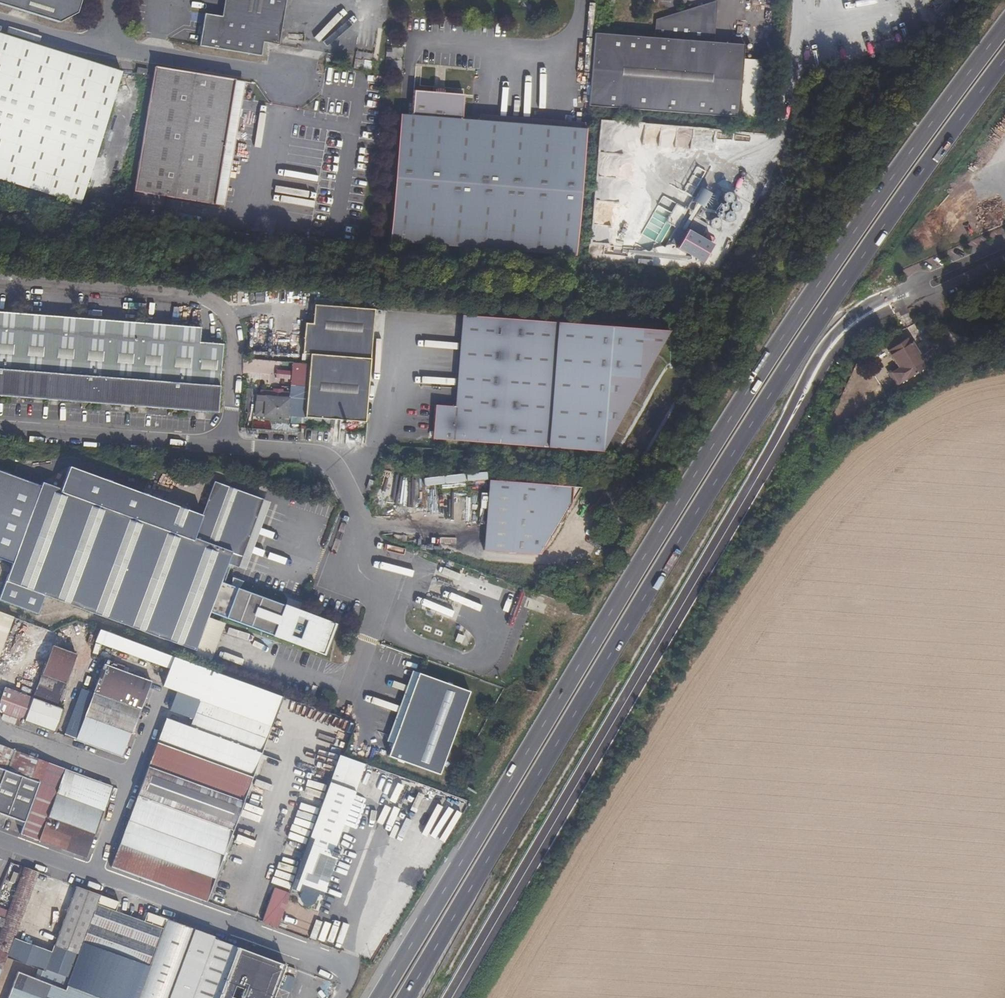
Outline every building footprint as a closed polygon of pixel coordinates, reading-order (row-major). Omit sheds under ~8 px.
[(59,23),(77,14),(81,0),(0,0),(0,5),(59,23)] [(204,15),(199,46),(260,56),(263,43),(277,45),(285,0),(223,0),(221,17),(204,15)] [(717,1),(707,4),(716,11),(717,1)] [(714,43),(716,11),(707,4),(655,19),(654,40),(595,36),(589,108),(738,119),(744,47),(714,45),(714,43)] [(0,34),(0,181),(80,206),(121,73),(47,50),(0,34)] [(239,117),(228,116),(234,80),(154,67),(133,192),(164,198),(213,206),(222,154),(232,155),(235,139),(240,139),(241,132),(236,131),(239,117)] [(244,82),(234,80),(228,116),(239,117),(244,82)] [(419,117),(407,117),(397,242),(576,256),(586,131),(469,121),(471,97),(452,95),(452,90),(442,89),(441,94),(421,92),(419,117)] [(621,248),(625,121),(595,120),(590,261),(623,262),(623,248),(621,248)] [(642,124),(641,147),(689,149),(690,126),(642,124)] [(118,170),(121,156),(108,154),(105,168),(118,170)] [(232,155),(222,154),(213,206),(224,208),(232,155)] [(699,188),(691,203),(701,208),(709,194),(699,188)] [(160,220),(164,198),(133,192),(130,215),(160,220)] [(727,194),(720,194),(720,203),(728,202),(727,194)] [(715,245),(691,230),(679,249),(704,263),(715,245)] [(369,361),(372,312),(312,307),(311,325),(303,325),(301,356),(308,357),(369,361)] [(16,395),(16,399),(77,404),(77,400),(106,402),(106,406),(134,408),(141,323),(124,322),(124,325),(101,323),(101,320),(64,317),(64,321),(41,319),(41,316),(4,313),(4,316),(0,316),(0,394),(16,395)] [(557,325),(462,317),(454,408),(435,407),(432,440),(547,449),(557,325)] [(672,331),(560,322),(550,447),(605,451),(672,331)] [(141,323),(134,408),(164,410),(164,406),(193,408),(193,412),(217,414),(223,345),(199,343),(200,328),(182,327),(182,329),(159,328),(159,325),(141,323)] [(901,355),(888,362),(901,383),(922,369),(911,352),(903,358),(901,355)] [(949,361),(944,354),(934,360),(939,367),(949,361)] [(273,393),(257,392),(255,417),(287,420),(290,395),(282,394),(273,393)] [(17,563),(6,596),(37,608),(87,472),(75,468),(68,486),(49,479),(45,488),(17,563)] [(45,488),(0,471),(0,556),(17,563),(45,488)] [(87,472),(37,608),(46,611),(53,593),(138,624),(162,559),(180,507),(87,472)] [(371,492),(375,482),(369,481),(366,490),(371,492)] [(538,556),(570,504),(571,488),(486,481),(481,552),(538,556)] [(228,582),(234,566),(239,567),(263,499),(219,483),(206,517),(180,507),(162,559),(233,585),(233,584),(228,582)] [(570,504),(579,488),(571,488),(570,504)] [(263,499),(239,567),(242,569),(268,501),(263,499)] [(297,610),(287,607),(288,605),(233,585),(162,559),(138,624),(202,648),(216,609),(222,611),(221,613),(277,633),(279,629),(289,633),(287,637),(325,650),(336,621),(303,609),(303,610),(297,608),(297,610)] [(288,605),(288,604),(233,584),(233,585),(288,605)] [(549,599),(541,596),(537,606),(545,610),(549,599)] [(14,618),(0,613),(0,655),(14,618)] [(468,638),(462,635),(459,642),(466,644),(468,638)] [(32,698),(56,707),(76,655),(52,646),(32,698)] [(86,691),(93,694),(104,665),(97,662),(86,691)] [(93,694),(111,700),(140,711),(151,682),(104,665),(93,694)] [(468,691),(420,673),(390,756),(438,774),(468,691)] [(4,687),(0,698),(0,713),(3,715),(20,721),(24,722),(32,698),(4,687)] [(86,691),(82,689),(73,713),(102,724),(111,700),(93,694),(86,691)] [(189,727),(165,719),(110,868),(206,903),(271,726),(175,691),(172,701),(187,707),(184,716),(192,719),(189,727)] [(24,722),(55,734),(64,710),(56,707),(32,698),(24,722)] [(132,735),(140,711),(111,700),(102,724),(132,735)] [(184,716),(187,707),(172,701),(168,710),(184,716)] [(123,759),(132,735),(102,724),(73,713),(64,737),(123,759)] [(2,719),(19,725),(20,721),(3,715),(2,719)] [(0,746),(0,768),(30,780),(40,783),(47,763),(0,746)] [(47,763),(40,783),(21,835),(86,859),(95,835),(47,818),(56,794),(104,811),(113,787),(47,763)] [(11,832),(30,780),(0,768),(0,828),(11,832)] [(353,793),(329,784),(291,889),(301,893),(300,897),(300,900),(302,902),(303,903),(306,904),(308,904),(311,904),(313,902),(316,894),(322,896),(335,860),(337,860),(339,860),(339,859),(340,857),(339,856),(341,850),(334,848),(353,793)] [(56,794),(47,818),(95,835),(104,811),(56,794)] [(449,803),(439,800),(436,809),(445,813),(449,803)] [(23,867),(4,920),(0,918),(0,928),(1,928),(0,931),(0,954),(7,956),(13,939),(39,873),(23,867)] [(100,895),(76,886),(51,953),(13,939),(7,956),(6,958),(37,970),(34,978),(64,990),(100,895)] [(100,895),(64,990),(84,997),(137,997),(167,920),(147,913),(143,922),(115,912),(119,903),(100,895)] [(261,923),(277,929),(287,901),(272,895),(261,923)] [(213,940),(214,937),(167,920),(137,997),(217,997),(236,948),(213,940)] [(284,965),(236,948),(217,997),(272,997),(284,965)] [(7,997),(62,997),(64,990),(34,978),(17,972),(7,997)] [(289,992),(294,977),(285,974),(279,988),(289,992)]
